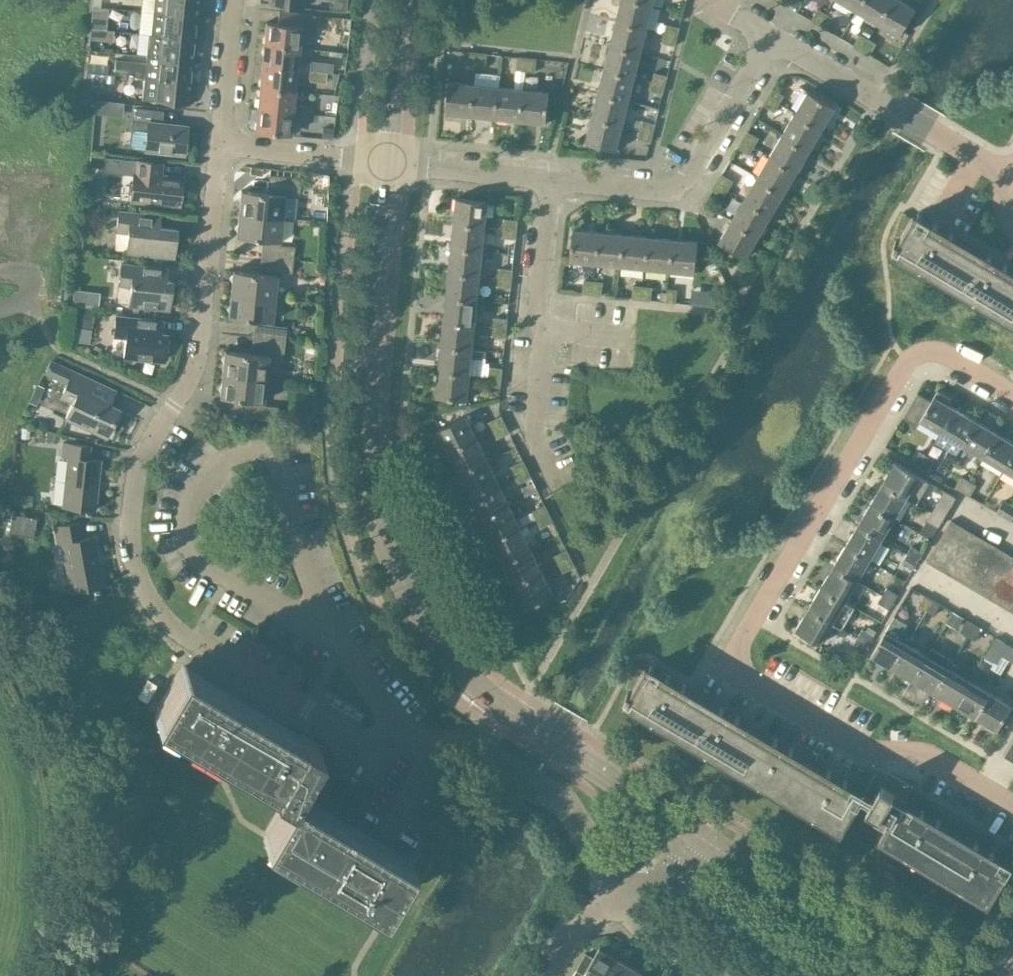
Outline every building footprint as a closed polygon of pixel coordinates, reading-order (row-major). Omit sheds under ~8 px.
[(199,17),(201,0),(154,0),(153,12),(199,17)] [(647,28),(653,4),(636,0),(622,0),(616,21),(647,28)] [(856,9),(862,0),(841,0),(856,9)] [(878,22),(891,0),(862,0),(856,9),(878,22)] [(900,35),(915,8),(902,0),(891,0),(878,22),(900,35)] [(811,19),(819,24),(826,12),(818,8),(811,19)] [(266,21),(264,44),(299,47),(300,33),(313,35),(316,14),(278,11),(277,22),(266,21)] [(155,34),(197,38),(199,17),(153,12),(151,34),(155,34)] [(819,24),(827,29),(834,17),(826,12),(819,24)] [(90,35),(111,37),(112,21),(92,19),(90,35)] [(610,45),(640,52),(647,28),(616,21),(610,45)] [(664,33),(677,36),(680,27),(667,23),(664,33)] [(662,42),(675,45),(677,36),(664,33),(662,42)] [(853,45),(861,49),(868,38),(860,33),(853,45)] [(147,55),(194,60),(197,38),(155,34),(154,39),(147,48),(147,55)] [(861,49),(870,54),(876,42),(868,38),(861,49)] [(264,44),(262,65),(297,69),(310,70),(311,62),(298,61),(299,47),(264,44)] [(604,69),(634,76),(640,52),(610,45),(604,69)] [(467,64),(477,65),(478,52),(469,51),(467,64)] [(477,65),(486,66),(487,53),(478,52),(477,65)] [(114,73),(192,81),(194,60),(147,55),(146,62),(116,58),(114,73)] [(516,69),(526,70),(527,57),(518,56),(516,69)] [(526,70),(535,71),(537,58),(527,57),(526,70)] [(86,78),(106,80),(108,64),(87,62),(86,78)] [(262,65),(260,86),(295,90),(296,76),(309,78),(310,70),(297,69),(262,65)] [(598,93),(628,100),(634,76),(604,69),(598,93)] [(652,81),(665,84),(668,75),(654,71),(652,81)] [(142,99),(190,104),(192,81),(144,76),(142,99)] [(446,112),(472,114),(475,83),(449,81),(446,112)] [(650,90),(663,93),(665,84),(652,81),(650,90)] [(472,114),(496,117),(499,86),(475,83),(472,114)] [(260,86),(257,108),(292,111),(305,113),(306,105),(293,103),(295,90),(260,86)] [(496,117),(521,119),(524,89),(499,86),(496,117)] [(768,96),(779,103),(784,95),(772,88),(768,96)] [(521,119),(546,122),(549,91),(524,89),(521,119)] [(795,112),(822,128),(835,106),(808,90),(795,112)] [(592,117),(622,124),(628,100),(598,93),(592,117)] [(763,104),(774,111),(779,103),(768,96),(763,104)] [(95,98),(94,110),(123,113),(124,100),(95,98)] [(144,149),(184,153),(187,125),(161,123),(162,111),(137,108),(135,129),(132,132),(130,145),(133,148),(144,149)] [(255,130),(290,134),(291,119),(305,121),(305,113),(292,111),(257,108),(255,130)] [(782,133),(809,149),(822,128),(795,112),(782,133)] [(586,141),(616,149),(622,124),(592,117),(586,141)] [(640,129),(653,132),(655,123),(642,120),(640,129)] [(638,138),(651,141),(653,132),(640,129),(638,138)] [(742,139),(754,145),(759,137),(747,130),(742,139)] [(770,155),(797,170),(809,149),(782,133),(770,155)] [(737,147),(749,154),(754,145),(742,139),(737,147)] [(757,176),(784,192),(797,170),(770,155),(757,176)] [(131,200),(179,205),(182,177),(151,174),(152,162),(135,160),(106,157),(104,169),(133,172),(132,186),(131,200)] [(717,181),(729,188),(733,180),(722,173),(717,181)] [(102,176),(88,174),(85,200),(100,201),(102,176)] [(239,212),(282,216),(285,190),(300,192),(301,177),(269,174),(268,188),(241,186),(239,212)] [(744,197),(771,213),(784,192),(757,176),(744,197)] [(712,189),(724,196),(729,188),(717,181),(712,189)] [(454,222),(485,225),(488,200),(457,197),(454,222)] [(732,219),(759,234),(771,213),(744,197),(732,219)] [(699,211),(711,218),(716,210),(704,203),(699,211)] [(126,251),(174,256),(177,228),(159,227),(160,215),(130,212),(118,210),(116,230),(128,232),(126,251)] [(916,210),(913,217),(902,212),(895,233),(901,237),(898,241),(896,239),(893,245),(895,246),(893,251),(1012,322),(1012,268),(916,210)] [(261,255),(293,258),(294,242),(280,241),(282,216),(239,212),(236,237),(262,240),(261,255)] [(503,227),(517,229),(518,219),(504,218),(503,227)] [(719,241),(746,256),(759,234),(732,219),(719,241)] [(452,247),(483,250),(485,225),(454,222),(452,247)] [(502,237),(516,238),(517,229),(503,227),(502,237)] [(570,259),(595,262),(599,231),(573,228),(571,254),(570,259)] [(595,262),(620,264),(623,234),(599,231),(595,262)] [(620,264),(645,267),(648,236),(623,234),(620,264)] [(645,267),(669,269),(673,239),(648,236),(645,267)] [(669,269),(695,272),(698,241),(673,239),(669,269)] [(449,271),(480,275),(483,250),(452,247),(449,271)] [(231,293),(274,297),(277,270),(292,272),(293,258),(261,255),(259,269),(233,266),(231,293)] [(129,304),(169,308),(172,280),(165,279),(167,268),(133,264),(121,263),(119,283),(131,284),(129,304)] [(498,276),(512,278),(513,268),(499,267),(498,276)] [(447,296),(478,299),(480,275),(449,271),(447,296)] [(497,286),(511,287),(512,278),(498,276),(497,286)] [(583,293),(592,294),(594,280),(584,279),(583,293)] [(592,294),(602,295),(603,281),(594,280),(592,294)] [(632,298),(642,299),(643,285),(634,284),(632,298)] [(642,299),(651,300),(652,286),(643,285),(642,299)] [(98,306),(100,290),(75,287),(73,303),(98,306)] [(666,301),(676,302),(677,289),(668,288),(666,301)] [(252,335),(285,339),(286,323),(272,322),(274,297),(231,293),(228,318),(254,320),(252,335)] [(444,321),(475,324),(478,299),(447,296),(444,321)] [(92,326),(94,308),(76,305),(73,323),(92,326)] [(123,356),(163,360),(166,332),(160,331),(161,319),(127,316),(116,315),(114,334),(125,336),(123,356)] [(493,326),(507,327),(508,318),(494,316),(493,326)] [(442,345),(472,349),(475,324),(444,321),(442,345)] [(92,326),(73,323),(71,338),(90,341),(92,326)] [(492,335),(506,337),(507,327),(493,326),(492,335)] [(222,373),(266,377),(268,352),(283,354),(285,339),(252,335),(251,351),(225,348),(222,373)] [(439,370),(470,373),(472,349),(442,345),(439,370)] [(73,370),(50,359),(44,371),(67,382),(73,370)] [(488,375),(502,377),(503,367),(489,366),(488,375)] [(65,416),(106,435),(119,408),(103,400),(110,387),(73,370),(67,382),(60,395),(73,401),(65,416)] [(436,395),(467,398),(470,373),(439,370),(436,395)] [(244,417),(276,420),(278,404),(264,403),(266,377),(222,373),(220,399),(246,401),(244,417)] [(487,385),(501,386),(502,377),(488,375),(487,385)] [(44,385),(38,382),(29,400),(36,403),(44,385)] [(941,431),(941,432),(956,407),(948,403),(951,397),(937,390),(934,395),(931,400),(917,392),(903,416),(917,425),(920,420),(941,431)] [(962,444),(977,419),(956,407),(941,432),(941,431),(935,441),(957,454),(962,444)] [(438,428),(449,451),(477,437),(466,415),(438,428)] [(489,421),(493,429),(506,423),(501,415),(489,421)] [(962,444),(983,456),(998,432),(977,419),(962,444)] [(493,429),(498,437),(510,432),(506,423),(493,429)] [(30,427),(22,426),(21,438),(29,438),(30,427)] [(1004,469),(1012,453),(1012,441),(998,432),(983,456),(1004,469)] [(449,451),(460,473),(488,460),(477,437),(449,451)] [(63,442),(61,456),(67,457),(62,506),(85,508),(84,510),(89,511),(89,508),(95,509),(101,459),(89,458),(90,444),(63,442)] [(913,462),(921,466),(927,455),(920,451),(913,462)] [(1012,474),(1012,453),(1004,469),(1012,474)] [(921,466),(928,471),(935,460),(927,455),(921,466)] [(511,465),(515,474),(527,468),(523,459),(511,465)] [(460,473),(471,496),(499,482),(488,460),(460,473)] [(895,461),(882,482),(907,497),(916,502),(929,481),(920,475),(895,461)] [(515,474),(519,482),(532,476),(527,468),(515,474)] [(955,487),(962,491),(969,480),(961,475),(955,487)] [(962,491),(970,495),(976,484),(969,480),(962,491)] [(471,496),(482,518),(510,504),(499,482),(471,496)] [(882,482),(870,503),(895,518),(907,497),(882,482)] [(932,511),(943,518),(955,496),(944,490),(932,511)] [(33,493),(8,491),(7,504),(32,507),(33,493)] [(997,511),(1004,515),(1011,504),(1003,500),(997,511)] [(870,503),(857,524),(883,538),(895,518),(870,503)] [(482,518),(493,540),(521,526),(510,504),(482,518)] [(533,510),(537,518),(549,512),(545,504),(533,510)] [(1011,520),(1012,517),(1012,506),(1011,504),(1004,515),(1011,520)] [(927,519),(938,525),(943,518),(932,511),(927,519)] [(37,516),(9,512),(6,532),(33,536),(37,516)] [(537,518),(541,526),(553,521),(549,512),(537,518)] [(939,540),(950,547),(962,526),(951,519),(939,540)] [(78,521),(53,525),(56,543),(62,542),(71,591),(93,586),(93,589),(98,588),(98,586),(103,585),(94,535),(81,538),(78,521)] [(857,524),(845,544),(870,559),(883,538),(857,524)] [(493,540),(504,562),(532,549),(521,526),(493,540)] [(950,547),(960,553),(973,532),(962,526),(950,547)] [(960,553),(971,559),(983,538),(973,532),(960,553)] [(971,559),(981,565),(993,544),(983,538),(971,559)] [(927,561),(938,567),(950,547),(939,540),(927,561)] [(845,544),(833,565),(858,580),(870,559),(845,544)] [(981,565),(992,571),(1004,550),(993,544),(981,565)] [(907,553),(918,559),(923,552),(911,545),(907,553)] [(938,567),(948,573),(960,553),(950,547),(938,567)] [(555,554),(559,563),(571,557),(567,548),(555,554)] [(504,562),(515,585),(542,571),(532,549),(504,562)] [(1002,577),(1012,558),(1012,556),(1004,550),(992,571),(1002,577)] [(903,560),(914,567),(918,559),(907,553),(903,560)] [(948,573),(959,579),(971,559),(960,553),(948,573)] [(559,563),(563,571),(575,565),(571,557),(559,563)] [(1012,583),(1012,582),(1012,558),(1002,577),(1012,583)] [(959,579),(969,585),(981,565),(971,559),(959,579)] [(833,565),(820,586),(845,600),(858,580),(833,565)] [(969,585),(979,592),(992,571),(981,565),(969,585)] [(515,585),(526,607),(554,594),(542,571),(515,585)] [(979,592),(990,598),(1002,577),(992,571),(979,592)] [(990,598),(1000,604),(1012,583),(1002,577),(990,598)] [(1010,610),(1012,606),(1012,584),(1012,583),(1000,604),(1010,610)] [(808,607),(833,622),(842,627),(855,606),(845,600),(820,586),(808,607)] [(882,594),(893,601),(898,594),(887,587),(882,594)] [(878,602),(889,608),(893,601),(882,594),(878,602)] [(919,606),(926,610),(933,599),(925,595),(919,606)] [(926,610),(934,615),(940,603),(933,599),(926,610)] [(795,628),(820,643),(833,622),(808,607),(795,628)] [(871,655),(892,667),(907,642),(898,637),(907,623),(894,615),(886,630),(871,655)] [(960,630),(968,635),(974,624),(967,619),(960,630)] [(968,635),(975,639),(982,628),(974,624),(968,635)] [(858,636),(869,643),(873,635),(862,629),(858,636)] [(853,643),(864,650),(869,643),(858,636),(853,643)] [(984,655),(997,663),(1002,655),(1009,644),(996,636),(984,655)] [(892,667),(913,680),(927,654),(907,642),(892,667)] [(1010,659),(1012,654),(1012,646),(1009,644),(1002,655),(1010,659)] [(913,680),(934,692),(949,667),(954,659),(932,647),(927,654),(913,680)] [(153,712),(270,781),(299,732),(182,662),(153,712)] [(842,831),(859,803),(863,795),(865,790),(649,662),(646,668),(638,664),(628,685),(633,689),(631,693),(628,691),(625,697),(628,698),(627,700),(625,703),(842,831)] [(934,692),(955,704),(970,679),(949,667),(934,692)] [(148,679),(138,696),(146,701),(156,684),(148,679)] [(955,704),(976,716),(990,692),(970,679),(955,704)] [(976,716),(997,729),(1012,704),(990,692),(976,716)] [(270,782),(287,792),(288,791),(292,794),(293,791),(289,789),(291,786),(298,775),(302,778),(304,778),(307,779),(311,779),(313,779),(314,778),(316,778),(318,777),(319,776),(321,776),(324,773),(325,772),(326,771),(327,769),(328,768),(328,766),(329,764),(329,763),(329,761),(330,759),(329,757),(329,756),(329,754),(328,752),(328,751),(326,748),(325,746),(322,744),(318,741),(300,730),(299,732),(270,781),(270,782)] [(1012,761),(1012,741),(1004,756),(1012,761)] [(863,795),(859,803),(877,814),(875,817),(885,823),(887,820),(890,821),(903,798),(905,799),(906,798),(899,794),(904,786),(888,776),(889,774),(888,773),(885,778),(876,772),(878,770),(876,769),(865,788),(866,789),(865,790),(863,795)] [(262,835),(381,906),(410,857),(291,786),(289,789),(293,791),(292,794),(288,791),(287,792),(262,835)] [(879,839),(989,903),(1012,863),(996,853),(905,799),(903,798),(890,821),(879,839)] [(622,959),(600,946),(593,959),(585,955),(573,974),(577,975),(612,975),(622,959)] [(643,972),(622,959),(612,975),(640,975),(643,972)]
